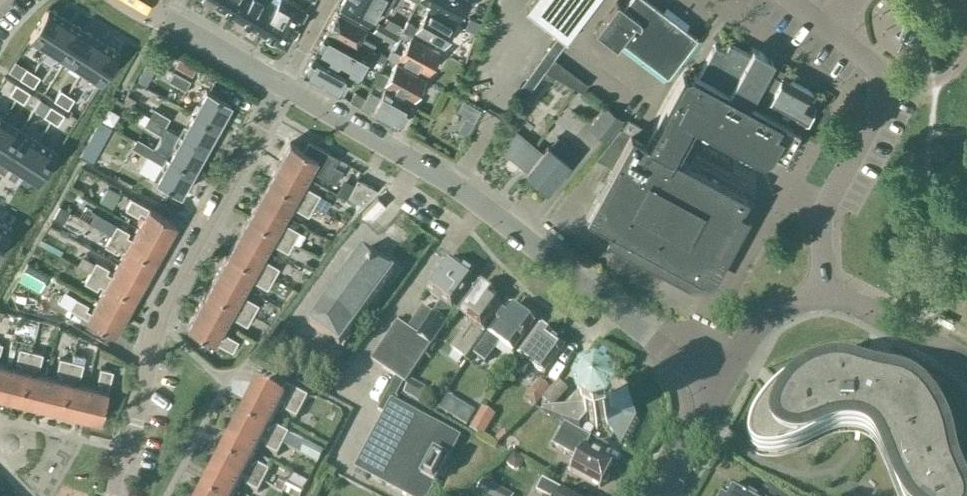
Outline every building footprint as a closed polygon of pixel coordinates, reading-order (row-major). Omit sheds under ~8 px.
[(240,0),(214,0),(212,2),(232,14),(240,0)] [(270,0),(240,0),(232,14),(261,31),(271,14),(264,10),(270,0)] [(264,10),(271,14),(261,31),(286,46),(306,9),(288,0),(270,0),(264,10)] [(357,17),(368,23),(376,8),(385,13),(393,0),(343,0),(339,7),(357,17)] [(419,2),(428,7),(430,3),(457,18),(467,0),(420,0),(419,2)] [(558,35),(566,41),(597,0),(533,0),(525,10),(558,35)] [(697,37),(694,35),(691,32),(685,27),(688,23),(677,14),(674,18),(649,0),(626,0),(623,5),(617,1),(595,30),(616,46),(621,40),(668,75),(697,37)] [(48,7),(28,39),(46,50),(66,19),(48,7)] [(424,34),(443,44),(455,22),(428,7),(417,26),(407,20),(402,29),(411,34),(421,40),(424,34)] [(899,53),(907,45),(911,44),(915,43),(917,41),(919,38),(920,35),(921,31),(920,27),(919,25),(917,22),(917,10),(909,19),(906,19),(898,39),(899,41),(899,53)] [(366,27),(355,21),(337,11),(326,30),(369,54),(375,43),(361,35),(366,27)] [(66,19),(46,50),(63,61),(83,30),(66,19)] [(400,32),(378,20),(373,30),(394,42),(400,32)] [(83,30),(63,61),(81,72),(101,41),(83,30)] [(372,56),(355,47),(326,31),(315,51),(361,76),(372,56)] [(427,70),(428,71),(439,50),(421,40),(411,34),(401,53),(392,48),(387,56),(396,61),(423,76),(427,70)] [(554,57),(566,41),(558,35),(515,91),(524,97),(545,70),(582,90),(588,83),(554,57)] [(101,41),(81,72),(99,84),(119,52),(101,41)] [(752,48),(751,51),(750,53),(728,41),(724,49),(714,43),(698,73),(764,108),(768,101),(803,120),(804,118),(809,117),(813,110),(811,105),(812,103),(808,101),(813,92),(781,75),(780,77),(775,75),(777,71),(768,67),(768,64),(768,62),(766,57),(764,55),(762,54),(763,53),(758,50),(758,51),(752,48)] [(378,50),(374,57),(383,62),(387,54),(378,50)] [(303,74),(331,90),(340,94),(345,85),(347,86),(353,75),(314,54),(303,74)] [(373,81),(391,91),(394,87),(413,98),(425,77),(423,76),(396,61),(389,74),(380,69),(373,81)] [(26,67),(20,77),(26,81),(33,71),(26,67)] [(190,79),(169,68),(164,78),(185,89),(190,79)] [(683,74),(653,130),(683,147),(696,123),(756,155),(762,157),(767,155),(771,151),(772,150),(784,156),(799,129),(693,71),(689,70),(685,71),(683,74)] [(33,71),(26,81),(33,86),(40,75),(33,71)] [(137,80),(146,85),(149,78),(140,73),(137,80)] [(17,82),(10,92),(17,96),(23,86),(17,82)] [(23,86),(17,96),(24,101),(30,91),(23,86)] [(349,99),(361,106),(371,112),(397,127),(410,102),(384,88),(380,96),(370,90),(366,97),(354,90),(349,99)] [(61,89),(54,99),(61,103),(67,93),(61,89)] [(218,125),(231,103),(206,89),(194,112),(218,125)] [(67,93),(61,103),(68,107),(74,97),(67,93)] [(51,104),(45,114),(51,118),(58,108),(51,104)] [(589,126),(606,140),(623,120),(605,106),(589,126)] [(58,108),(51,118),(58,123),(64,113),(58,108)] [(169,117),(153,108),(149,117),(165,125),(169,117)] [(206,148),(218,125),(194,112),(181,134),(206,148)] [(0,123),(0,159),(1,160),(21,128),(4,117),(0,123)] [(160,134),(165,125),(149,117),(144,125),(160,134)] [(683,147),(653,130),(652,131),(627,118),(621,128),(620,127),(595,158),(611,167),(585,215),(701,278),(747,196),(677,158),(683,147)] [(99,121),(81,154),(92,161),(110,127),(99,121)] [(165,125),(160,134),(176,143),(169,157),(193,170),(206,148),(181,134),(165,125)] [(21,128),(1,160),(18,171),(38,139),(21,128)] [(525,172),(546,189),(569,160),(575,151),(557,137),(550,145),(548,143),(542,151),(517,131),(503,148),(528,168),(525,172)] [(137,138),(132,147),(148,156),(152,148),(153,147),(137,138)] [(38,139),(18,171),(36,182),(56,151),(38,139)] [(290,142),(279,160),(307,176),(311,169),(335,183),(343,170),(334,165),(338,157),(308,140),(303,149),(290,142)] [(152,148),(148,156),(164,165),(156,179),(181,193),(193,170),(169,157),(152,148)] [(279,160),(269,179),(314,204),(319,193),(307,186),(305,190),(300,187),(307,176),(279,160)] [(347,196),(363,204),(377,189),(357,178),(347,196)] [(269,179),(259,197),(286,212),(293,201),(297,203),(295,207),(308,214),(314,204),(269,179)] [(107,187),(101,199),(112,205),(118,193),(107,187)] [(259,197),(249,216),(293,240),(298,230),(286,223),(284,227),(280,224),(286,212),(259,197)] [(145,214),(139,226),(166,241),(176,222),(149,207),(132,198),(126,209),(138,215),(141,211),(145,214)] [(104,236),(112,223),(94,212),(86,226),(104,236)] [(249,216),(238,234),(266,249),(272,237),(277,240),(275,244),(287,250),(293,240),(249,216)] [(11,228),(0,222),(0,247),(11,228)] [(112,235),(155,259),(166,241),(139,226),(132,238),(127,235),(130,231),(117,224),(112,235)] [(238,234),(228,252),(272,277),(277,266),(266,260),(264,264),(259,261),(266,249),(238,234)] [(118,262),(145,278),(155,259),(112,235),(105,246),(117,253),(120,248),(125,251),(118,262)] [(363,250),(308,325),(340,349),(395,274),(363,250)] [(228,252),(218,271),(245,286),(252,274),(256,277),(255,280),(266,287),(272,277),(228,252)] [(91,272),(135,296),(145,278),(118,262),(111,275),(107,272),(109,268),(97,261),(91,272)] [(28,262),(22,272),(42,283),(47,273),(28,262)] [(448,262),(426,291),(442,302),(418,337),(398,324),(372,363),(396,379),(378,412),(384,415),(355,470),(404,495),(430,495),(461,438),(396,404),(398,399),(396,398),(404,384),(406,385),(455,311),(453,309),(474,281),(448,262)] [(218,271),(208,289),(251,313),(256,303),(245,297),(243,300),(239,298),(245,286),(218,271)] [(104,288),(98,299),(124,314),(135,296),(91,272),(85,283),(97,289),(99,285),(104,288)] [(472,352),(473,352),(487,332),(482,329),(500,304),(492,299),(494,296),(479,286),(459,313),(471,321),(462,333),(463,334),(451,350),(465,360),(472,352)] [(208,289),(197,307),(225,323),(231,311),(236,314),(234,317),(245,323),(251,313),(208,289)] [(124,314),(98,299),(91,311),(86,309),(89,304),(77,298),(71,309),(87,318),(114,333),(124,314)] [(37,299),(35,309),(57,312),(59,303),(37,299)] [(225,323),(197,307),(187,326),(215,341),(230,349),(235,339),(225,334),(223,337),(218,334),(225,323)] [(487,332),(473,352),(481,358),(494,340),(514,354),(534,326),(510,308),(490,335),(487,332)] [(531,365),(545,375),(565,349),(551,339),(552,338),(539,329),(520,357),(510,370),(522,378),(531,365)] [(0,386),(0,395),(18,399),(30,351),(18,348),(15,361),(20,362),(18,368),(5,364),(0,386)] [(30,351),(18,399),(39,405),(46,374),(33,371),(34,366),(39,367),(42,354),(30,351)] [(46,374),(39,405),(59,410),(71,361),(59,358),(56,371),(60,372),(59,378),(46,374)] [(71,361),(59,410),(80,415),(87,385),(74,381),(75,376),(80,377),(83,364),(71,361)] [(966,481),(962,469),(958,452),(953,435),(949,423),(943,411),(935,401),(928,392),(919,385),(908,379),(897,376),(885,375),(867,370),(850,365),(836,365),(822,367),(808,372),(796,378),(784,385),(772,396),(762,408),(756,416),(751,426),(750,437),(750,447),(756,453),(763,457),(771,458),(786,455),(807,446),(827,437),(836,432),(846,430),(856,431),(865,435),(873,440),(879,448),(898,495),(966,495),(966,482),(966,481)] [(87,385),(80,415),(100,420),(107,390),(112,370),(100,368),(97,381),(102,383),(101,388),(87,385)] [(428,390),(411,381),(403,395),(421,404),(428,390)] [(544,381),(528,398),(540,410),(556,392),(544,381)] [(257,385),(247,403),(275,418),(282,405),(287,408),(284,412),(297,419),(308,398),(286,386),(281,397),(257,385)] [(544,408),(542,411),(573,427),(580,431),(586,426),(597,432),(609,428),(615,437),(621,446),(637,419),(628,390),(612,404),(600,398),(588,402),(581,413),(578,413),(544,408)] [(247,403),(238,422),(283,446),(289,435),(276,428),(273,433),(268,430),(275,418),(247,403)] [(475,413),(462,405),(454,419),(466,427),(475,413)] [(238,422),(228,441),(256,455),(262,442),(267,445),(265,450),(278,456),(283,446),(238,422)] [(552,446),(577,460),(571,472),(600,488),(613,464),(596,454),(596,453),(587,447),(591,439),(564,424),(552,446)] [(228,441),(218,459),(264,483),(269,472),(257,466),(254,470),(249,468),(256,455),(228,441)] [(324,452),(306,443),(300,456),(317,465),(324,452)] [(522,462),(514,455),(508,463),(513,468),(518,468),(522,462)] [(218,459),(209,478),(236,492),(243,480),(248,482),(245,487),(258,494),(264,483),(218,459)] [(199,495),(234,495),(236,492),(209,478),(199,495)] [(281,480),(276,490),(287,495),(302,495),(305,490),(289,481),(288,483),(281,480)] [(482,481),(476,493),(481,495),(512,495),(483,480),(482,481)] [(564,491),(563,492),(543,480),(536,492),(543,495),(573,495),(564,491)] [(732,486),(727,495),(750,495),(732,486)]
